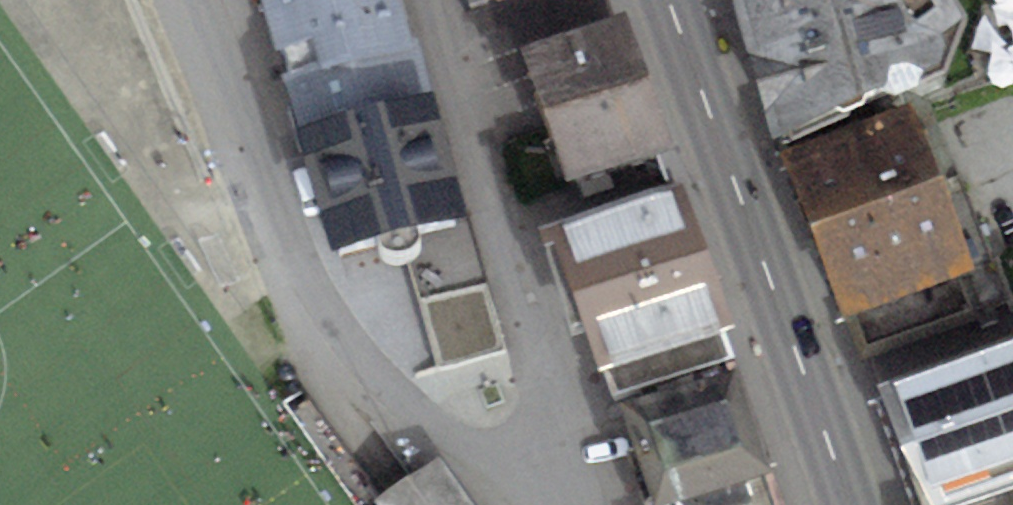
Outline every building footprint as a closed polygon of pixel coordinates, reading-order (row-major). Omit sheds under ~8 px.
[(295,124),(427,85),(402,0),(258,0),(295,124)] [(480,39),(514,26),(520,44),(612,15),(607,0),(466,0),(480,39)] [(774,139),(931,72),(917,42),(966,18),(956,0),(733,0),(774,139)] [(672,148),(628,10),(612,15),(520,44),(564,182),(672,148)] [(465,211),(427,85),(295,124),(332,250),(400,231),(465,211)] [(909,95),(777,149),(858,348),(1001,290),(955,176),(944,180),(909,95)] [(731,327),(682,181),(552,225),(611,401),(732,361),(721,330),(731,327)] [(465,211),(400,231),(437,367),(504,349),(465,211)] [(915,504),(950,504),(1012,485),(1012,334),(873,380),(915,504)] [(653,504),(782,504),(734,372),(621,411),(653,504)] [(375,500),(379,504),(473,504),(439,455),(375,500)] [(950,504),(1012,504),(1012,485),(950,504)]
